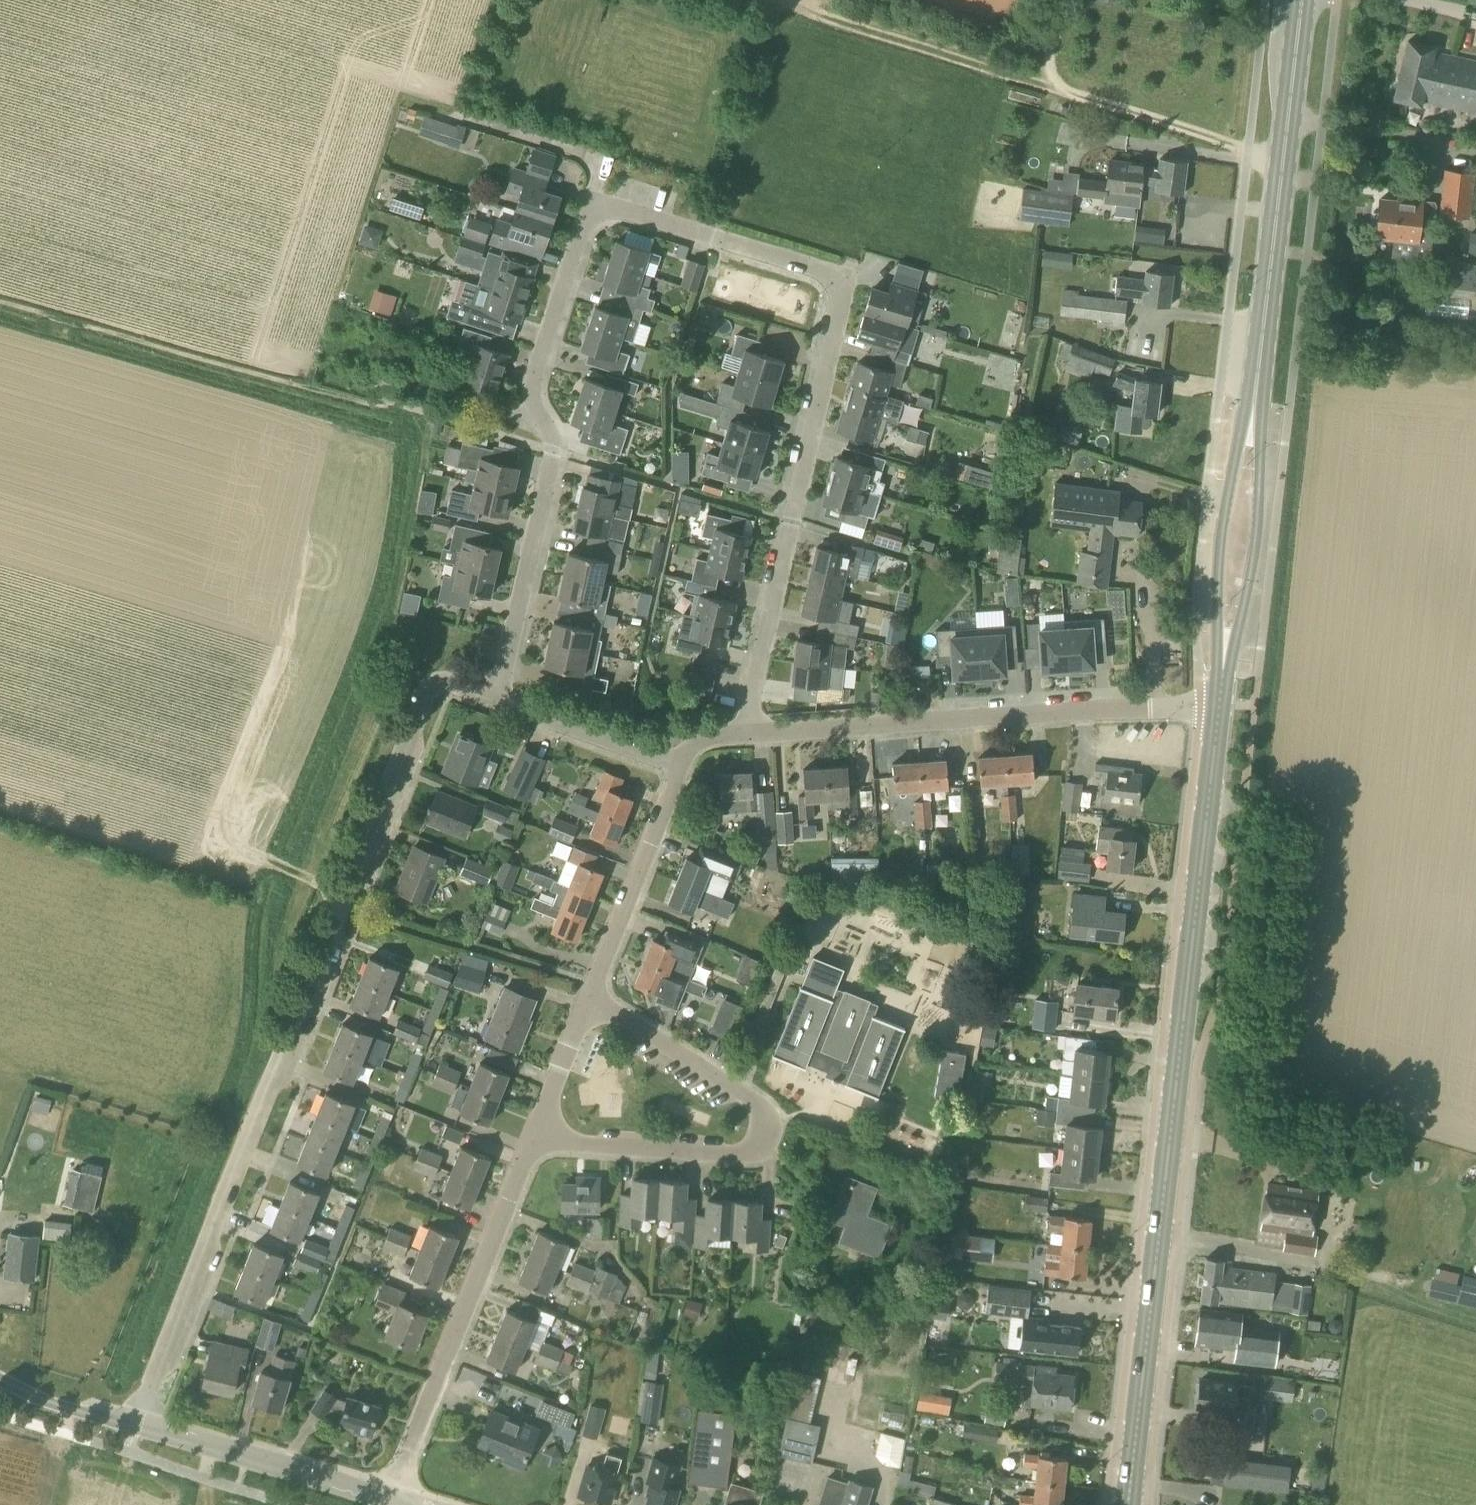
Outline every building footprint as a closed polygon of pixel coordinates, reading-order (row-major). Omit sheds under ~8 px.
[(1433,53),(1435,47),(1407,41),(1394,100),(1420,106),(1421,100),(1475,113),(1475,62),(1433,53)] [(1065,115),(1068,107),(1062,106),(1060,113),(1065,115)] [(457,126),(444,122),(437,143),(450,147),(457,126)] [(551,168),(555,156),(534,150),(530,161),(551,168)] [(1076,195),(1076,196),(1104,199),(1103,203),(1140,208),(1141,195),(1139,194),(1141,185),(1156,186),(1155,191),(1182,195),(1187,162),(1159,158),(1158,167),(1144,166),(1145,163),(1108,158),(1106,181),(1079,178),(1078,178),(1076,195)] [(515,210),(552,222),(560,197),(535,189),(539,177),(513,168),(506,191),(520,195),(515,210)] [(1469,218),(1474,173),(1443,170),(1438,215),(1469,218)] [(1023,188),(1018,220),(1069,227),(1073,194),(1073,192),(1047,189),(1041,188),(1041,190),(1023,188)] [(1420,218),(1433,219),(1435,201),(1405,197),(1405,202),(1379,199),(1375,236),(1393,238),(1391,257),(1415,259),(1420,218)] [(419,219),(423,207),(393,198),(389,210),(419,219)] [(544,246),(552,222),(515,210),(511,224),(497,220),(489,242),(515,251),(519,238),(544,246)] [(484,243),(491,222),(469,216),(462,236),(484,243)] [(376,249),(382,231),(363,225),(358,243),(376,249)] [(1136,226),(1134,241),(1149,242),(1163,244),(1165,229),(1150,228),(1136,226)] [(1470,233),(1468,253),(1475,254),(1475,234),(1470,233)] [(480,258),(484,244),(460,237),(456,250),(480,258)] [(609,262),(642,273),(646,261),(658,264),(661,255),(616,241),(609,262)] [(685,258),(688,248),(678,245),(675,254),(685,258)] [(491,288),(527,300),(539,262),(502,250),(501,255),(488,251),(478,283),(491,288)] [(1072,254),(1043,250),(1041,266),(1070,269),(1072,254)] [(695,290),(703,265),(689,260),(681,285),(695,290)] [(618,301),(643,309),(651,312),(655,300),(647,297),(650,289),(638,285),(642,273),(609,262),(602,283),(622,290),(618,301)] [(1451,262),(1448,287),(1475,291),(1475,265),(1451,262)] [(1169,307),(1173,274),(1146,270),(1145,280),(1116,277),(1114,294),(1143,297),(1142,304),(1169,307)] [(477,284),(465,281),(459,302),(451,299),(446,317),(465,323),(493,332),(498,315),(520,322),(527,300),(491,288),(478,283),(477,283),(477,284)] [(903,324),(903,325),(915,329),(923,304),(926,293),(899,284),(896,295),(872,288),(864,312),(903,324)] [(1123,322),(1126,300),(1099,297),(1100,293),(1062,289),(1059,315),(1111,321),(1110,327),(1121,328),(1122,322),(1123,322)] [(1475,327),(1475,292),(1450,289),(1449,299),(1430,297),(1427,322),(1475,327)] [(390,315),(395,297),(373,291),(367,309),(390,315)] [(588,327),(621,338),(633,342),(643,309),(618,301),(614,313),(595,306),(588,327)] [(872,342),(869,353),(883,357),(906,364),(907,364),(910,353),(896,348),(903,325),(903,324),(864,312),(857,337),(872,342)] [(387,338),(393,322),(383,318),(378,335),(387,338)] [(637,341),(649,345),(656,327),(644,322),(637,341)] [(617,351),(621,338),(588,327),(581,349),(595,353),(591,365),(622,375),(629,354),(617,351)] [(466,365),(502,377),(509,355),(482,346),(486,335),(463,328),(457,347),(470,352),(466,365)] [(738,372),(776,384),(783,361),(759,353),(763,342),(737,334),(730,355),(742,358),(738,372)] [(1065,340),(1059,356),(1068,359),(1065,367),(1099,380),(1102,373),(1108,375),(1114,359),(1065,340)] [(899,387),(906,364),(883,357),(880,368),(858,362),(851,385),(885,395),(888,383),(899,387)] [(495,399),(502,377),(466,365),(462,378),(448,374),(442,394),(465,402),(468,390),(495,399)] [(1159,412),(1160,402),(1157,401),(1160,383),(1135,380),(1117,371),(1111,385),(1134,394),(1132,406),(1115,404),(1113,430),(1142,434),(1143,414),(1156,415),(1156,412),(1159,412)] [(769,407),(776,384),(738,372),(733,386),(722,382),(716,403),(721,405),(742,411),(746,399),(769,407)] [(578,400),(614,412),(621,391),(634,395),(638,383),(615,376),(612,388),(585,379),(578,400)] [(878,417),(885,395),(851,385),(844,407),(878,417)] [(696,397),(683,393),(679,406),(692,410),(696,397)] [(930,409),(933,398),(918,394),(915,404),(930,409)] [(611,424),(614,412),(578,400),(571,422),(598,430),(593,446),(619,454),(628,429),(611,424)] [(748,413),(742,411),(721,405),(715,425),(727,429),(723,443),(761,454),(768,431),(744,424),(748,413)] [(871,440),(878,417),(844,407),(837,430),(871,440)] [(915,443),(919,430),(909,427),(905,440),(915,443)] [(475,483),(512,492),(518,467),(490,461),(493,449),(461,443),(456,467),(466,469),(463,480),(475,483)] [(754,477),(761,454),(723,443),(719,457),(707,453),(701,474),(727,482),(731,470),(754,477)] [(830,480),(881,495),(884,483),(879,481),(885,459),(862,452),(859,464),(836,457),(830,480)] [(954,477),(956,470),(944,467),(942,476),(953,480),(954,477)] [(994,473),(978,468),(973,483),(989,488),(994,473)] [(688,473),(672,473),(672,483),(688,483),(688,473)] [(611,516),(628,520),(630,510),(636,486),(588,476),(585,487),(583,487),(582,489),(578,509),(611,516)] [(507,515),(512,492),(475,483),(463,480),(463,481),(474,484),(472,494),(450,489),(445,514),(476,521),(479,509),(507,515)] [(874,518),(881,495),(830,480),(823,503),(845,509),(842,521),(865,528),(868,516),(874,518)] [(1049,525),(1089,530),(1086,551),(1111,555),(1114,533),(1138,536),(1142,502),(1119,499),(1120,491),(1054,483),(1049,525)] [(691,502),(680,500),(678,513),(688,515),(691,502)] [(434,506),(418,503),(416,512),(432,515),(434,506)] [(628,520),(611,516),(578,509),(573,529),(598,535),(595,547),(620,553),(628,520)] [(711,550),(745,558),(750,536),(742,534),(746,518),(731,514),(730,519),(706,514),(701,537),(713,540),(711,550)] [(447,532),(450,519),(434,515),(431,529),(447,532)] [(452,564),(494,573),(499,549),(481,545),(484,531),(454,524),(448,549),(455,551),(452,564)] [(899,551),(903,537),(876,529),(872,543),(899,551)] [(1017,573),(1019,557),(1021,538),(1000,536),(995,573),(1016,575),(1016,573),(1017,573)] [(616,574),(620,553),(595,547),(593,558),(568,552),(563,576),(601,584),(601,583),(604,571),(616,574)] [(811,569),(845,577),(845,576),(855,579),(860,557),(816,547),(811,569)] [(687,580),(716,586),(718,574),(740,579),(745,558),(711,550),(708,561),(696,558),(694,565),(684,563),(681,578),(687,580)] [(1019,557),(1017,573),(1023,573),(1025,558),(1019,557)] [(489,596),(494,573),(452,564),(450,576),(442,575),(436,601),(461,607),(464,591),(489,596)] [(839,601),(845,577),(811,569),(806,593),(839,601)] [(610,585),(601,583),(601,584),(563,576),(558,598),(576,602),(574,614),(603,620),(610,585)] [(1018,589),(1017,577),(1006,578),(1007,590),(1018,589)] [(713,598),(716,586),(687,580),(681,603),(698,606),(695,616),(729,624),(734,603),(713,598)] [(806,593),(801,613),(820,617),(825,618),(823,631),(856,639),(859,625),(849,624),(851,614),(837,611),(839,601),(806,593)] [(891,612),(891,601),(873,601),(873,612),(891,612)] [(901,602),(895,606),(894,611),(904,613),(906,603),(901,602)] [(1124,604),(1111,604),(1112,618),(1125,617),(1124,604)] [(598,640),(603,620),(574,614),(571,625),(554,621),(549,644),(598,655),(601,641),(598,640)] [(724,646),(729,624),(695,616),(693,628),(680,625),(675,647),(700,653),(703,641),(724,646)] [(1065,627),(1069,674),(1082,673),(1082,669),(1094,668),(1093,644),(1106,643),(1105,618),(1065,620),(1065,627)] [(1069,674),(1065,627),(1040,629),(1039,622),(1027,623),(1028,649),(1040,648),(1042,671),(1054,670),(1054,675),(1069,674)] [(975,628),(978,680),(981,680),(994,679),(993,675),(1005,674),(1003,650),(1016,649),(1015,625),(976,627),(975,628)] [(978,680),(975,628),(974,628),(935,630),(937,656),(951,655),(953,677),(965,676),(965,681),(978,680)] [(796,640),(794,663),(844,668),(846,647),(853,649),(856,639),(823,631),(820,642),(814,642),(796,640)] [(593,677),(598,655),(549,644),(544,666),(582,675),(593,677),(590,689),(605,692),(608,679),(593,677)] [(841,688),(844,668),(794,663),(792,683),(819,686),(817,702),(842,700),(848,701),(849,689),(841,688)] [(477,785),(492,747),(459,734),(451,754),(450,754),(443,771),(477,785)] [(526,801),(545,759),(521,748),(502,790),(526,801)] [(1005,755),(1007,783),(1034,781),(1032,753),(1005,755)] [(980,785),(1007,783),(1005,755),(978,757),(980,785)] [(919,761),(921,790),(948,788),(946,759),(919,761)] [(894,792),(921,790),(919,761),(892,763),(894,792)] [(1138,805),(1141,774),(1128,773),(1129,768),(1095,764),(1093,775),(1106,777),(1103,800),(1138,805)] [(825,768),(827,800),(840,799),(841,816),(856,815),(855,792),(849,792),(847,767),(825,768)] [(813,801),(827,800),(825,768),(803,769),(804,795),(797,795),(798,819),(814,818),(813,801)] [(597,815),(622,825),(632,799),(617,793),(622,779),(604,771),(594,797),(603,800),(599,812),(597,815)] [(750,781),(750,773),(720,775),(721,796),(719,796),(720,813),(754,811),(756,840),(775,840),(772,791),(756,792),(755,781),(750,781)] [(1065,781),(1061,810),(1063,810),(1079,812),(1083,785),(1083,784),(1067,781),(1065,781)] [(871,790),(859,791),(861,806),(873,805),(871,790)] [(465,837),(477,807),(436,791),(424,821),(465,837)] [(583,809),(584,806),(588,796),(574,791),(569,803),(583,809)] [(1008,806),(1016,805),(1015,794),(1000,795),(1001,811),(1009,810),(1008,806)] [(515,826),(520,814),(508,809),(509,807),(486,798),(480,813),(503,823),(504,821),(515,826)] [(923,816),(930,815),(929,801),(914,802),(915,812),(922,812),(923,816)] [(599,812),(584,806),(583,809),(569,803),(566,812),(594,823),(590,834),(614,844),(622,825),(597,815),(599,812)] [(1009,810),(1001,811),(1002,821),(1017,819),(1016,805),(1008,806),(1009,810)] [(777,844),(793,843),(791,812),(775,813),(777,844)] [(931,826),(930,815),(923,816),(922,812),(915,812),(916,827),(931,826)] [(570,842),(577,826),(554,817),(547,833),(570,842)] [(508,843),(513,830),(497,824),(492,837),(508,843)] [(1133,868),(1135,867),(1136,858),(1134,856),(1132,856),(1134,840),(1131,840),(1132,831),(1099,827),(1095,851),(1108,852),(1107,866),(1130,869),(1130,868),(1133,868)] [(566,860),(558,882),(569,886),(569,887),(593,897),(603,873),(592,869),(597,856),(573,846),(568,860),(566,860)] [(1088,882),(1090,864),(1082,863),(1084,848),(1061,846),(1057,878),(1088,882)] [(426,903),(444,859),(413,847),(396,891),(426,903)] [(743,862),(720,854),(707,848),(701,864),(686,858),(677,881),(701,891),(701,890),(705,879),(726,887),(729,877),(736,880),(743,862)] [(491,886),(498,870),(466,857),(459,874),(486,885),(487,884),(491,886)] [(926,863),(927,876),(939,876),(938,863),(926,863)] [(569,887),(569,886),(558,882),(536,872),(532,882),(550,889),(549,890),(557,894),(553,904),(551,907),(584,920),(593,897),(569,887)] [(734,903),(701,890),(701,891),(677,881),(668,902),(692,912),(694,905),(728,918),(734,903)] [(1122,940),(1125,914),(1099,911),(1100,897),(1075,895),(1070,934),(1122,940)] [(551,907),(553,904),(534,897),(530,908),(556,919),(551,930),(576,940),(584,920),(551,907)] [(500,935),(507,920),(486,911),(480,927),(500,935)] [(1014,939),(1015,927),(1002,926),(1001,937),(1014,939)] [(652,940),(644,962),(683,978),(683,977),(688,979),(702,946),(664,931),(659,943),(652,940)] [(1012,955),(997,953),(996,965),(1010,967),(1012,955)] [(760,962),(746,956),(741,968),(755,974),(760,962)] [(843,991),(836,988),(843,969),(812,956),(800,986),(801,987),(773,1056),(805,1068),(806,1064),(834,1075),(832,1079),(844,1084),(876,1097),(903,1028),(873,1016),(878,1004),(870,1001),(870,1000),(844,990),(843,991)] [(359,981),(388,993),(398,969),(369,957),(359,981)] [(486,965),(462,958),(461,964),(459,963),(451,985),(478,993),(479,990),(483,991),(485,984),(481,983),(486,965)] [(683,978),(644,962),(635,984),(659,994),(656,1001),(674,1009),(682,989),(708,1000),(712,990),(706,988),(707,986),(683,977),(683,978)] [(447,988),(453,973),(428,964),(422,978),(447,988)] [(379,1016),(388,993),(359,981),(350,1004),(379,1016)] [(1113,1018),(1117,988),(1077,983),(1073,1013),(1113,1018)] [(430,1009),(439,1013),(448,989),(439,986),(430,1009)] [(518,1051),(526,1030),(523,1029),(535,999),(505,988),(485,1038),(518,1051)] [(723,999),(713,1022),(723,1026),(719,1036),(726,1038),(739,1005),(723,999)] [(1054,1030),(1057,1002),(1034,999),(1032,1028),(1054,1030)] [(430,1009),(424,1024),(433,1028),(439,1013),(430,1009)] [(398,1019),(393,1032),(415,1041),(426,1046),(430,1035),(419,1031),(420,1028),(398,1019)] [(333,1047),(362,1059),(371,1035),(342,1023),(333,1047)] [(996,1030),(983,1028),(980,1045),(993,1047),(996,1030)] [(1058,1035),(1057,1047),(1063,1048),(1062,1059),(1073,1060),(1072,1074),(1106,1078),(1109,1053),(1075,1049),(1076,1037),(1065,1036),(1058,1035)] [(352,1082),(362,1059),(333,1047),(323,1071),(352,1082)] [(957,1101),(965,1055),(942,1051),(934,1097),(957,1101)] [(418,1065),(421,1056),(413,1052),(404,1075),(412,1079),(418,1065)] [(469,1088),(499,1099),(509,1074),(480,1062),(469,1088)] [(435,1074),(456,1082),(461,1071),(439,1063),(435,1074)] [(983,1093),(984,1083),(982,1083),(984,1070),(974,1069),(971,1092),(983,1093)] [(452,1093),(456,1082),(435,1074),(431,1085),(452,1093)] [(1047,1096),(1045,1109),(1056,1110),(1088,1114),(1090,1102),(1103,1104),(1106,1078),(1072,1074),(1069,1098),(1047,1096)] [(403,1103),(412,1079),(404,1075),(394,1099),(403,1103)] [(488,1124),(499,1099),(469,1088),(459,1113),(488,1124)] [(316,1116),(344,1128),(354,1104),(325,1093),(316,1116)] [(49,1108),(51,1101),(35,1097),(33,1104),(49,1108)] [(895,1117),(900,1105),(888,1100),(883,1114),(893,1118),(894,1116),(895,1117)] [(1056,1110),(1055,1123),(1066,1124),(1063,1149),(1098,1153),(1101,1128),(1087,1126),(1088,1114),(1056,1110)] [(335,1151),(344,1128),(316,1116),(306,1139),(335,1151)] [(372,1139),(380,1142),(390,1120),(381,1116),(372,1139)] [(459,1144),(464,1132),(446,1125),(441,1136),(459,1144)] [(326,1174),(335,1151),(306,1139),(297,1163),(326,1174)] [(371,1165),(380,1142),(372,1139),(362,1161),(371,1165)] [(451,1172),(479,1183),(489,1158),(461,1146),(451,1172)] [(415,1158),(437,1166),(441,1155),(419,1147),(415,1158)] [(1060,1173),(1060,1174),(1095,1178),(1098,1153),(1063,1149),(1060,1173)] [(433,1177),(437,1166),(415,1158),(411,1169),(433,1177)] [(361,1188),(371,1165),(362,1161),(352,1185),(361,1188)] [(469,1208),(479,1183),(451,1172),(440,1197),(469,1208)] [(1049,1172),(1047,1185),(1059,1186),(1060,1174),(1060,1173),(1049,1172)] [(878,1258),(892,1224),(867,1214),(877,1187),(846,1174),(828,1219),(844,1226),(838,1241),(878,1258)] [(597,1210),(598,1178),(582,1177),(582,1184),(562,1183),(561,1210),(597,1210)] [(655,1215),(657,1180),(633,1179),(632,1195),(620,1194),(618,1225),(639,1226),(640,1214),(655,1215)] [(693,1215),(695,1215),(696,1199),(684,1199),(685,1182),(657,1180),(655,1215),(674,1216),(673,1228),(692,1229),(693,1215)] [(279,1205),(309,1217),(318,1193),(289,1181),(279,1205)] [(1288,1187),(1267,1184),(1260,1229),(1286,1232),(1283,1250),(1314,1254),(1317,1236),(1312,1236),(1318,1192),(1300,1189),(1300,1193),(1287,1192),(1288,1187)] [(76,1208),(81,1189),(67,1186),(63,1205),(76,1208)] [(1046,1212),(1047,1198),(1025,1195),(1023,1209),(1046,1212)] [(731,1236),(733,1201),(707,1199),(706,1216),(695,1215),(693,1215),(692,1229),(693,1230),(692,1245),(705,1246),(706,1234),(731,1236)] [(733,1201),(731,1236),(757,1237),(756,1249),(769,1250),(770,1220),(759,1219),(760,1203),(733,1201)] [(345,1204),(339,1220),(348,1224),(355,1208),(345,1204)] [(299,1241),(309,1217),(279,1205),(270,1229),(299,1241)] [(1061,1247),(1087,1249),(1090,1219),(1064,1217),(1049,1215),(1047,1231),(1063,1233),(1061,1247)] [(44,1219),(42,1239),(69,1242),(71,1222),(44,1219)] [(583,1222),(583,1236),(594,1240),(606,1240),(607,1221),(584,1220),(583,1222)] [(419,1250),(448,1262),(458,1237),(429,1225),(419,1250)] [(386,1237),(406,1245),(410,1235),(389,1227),(386,1237)] [(336,1228),(331,1240),(340,1243),(345,1231),(336,1228)] [(528,1256),(557,1267),(567,1242),(538,1230),(528,1256)] [(32,1280),(35,1260),(21,1258),(24,1235),(10,1233),(5,1277),(32,1280)] [(978,1260),(980,1236),(950,1233),(947,1257),(978,1260)] [(402,1256),(406,1245),(386,1237),(381,1249),(402,1256)] [(305,1238),(300,1251),(321,1260),(323,1260),(332,1264),(338,1251),(328,1247),(305,1238)] [(244,1267),(273,1279),(282,1255),(253,1244),(244,1267)] [(1084,1278),(1087,1249),(1061,1247),(1060,1260),(1045,1258),(1043,1275),(1058,1277),(1058,1275),(1084,1278)] [(297,1250),(292,1264),(315,1273),(321,1260),(300,1251),(297,1250)] [(437,1287),(448,1262),(419,1250),(409,1276),(437,1287)] [(547,1292),(557,1267),(528,1256),(518,1281),(547,1292)] [(1307,1315),(1311,1285),(1274,1280),(1275,1274),(1222,1267),(1223,1260),(1205,1257),(1200,1300),(1271,1309),(1289,1311),(1288,1312),(1307,1315)] [(594,1270),(573,1262),(564,1284),(587,1293),(587,1292),(607,1299),(616,1274),(595,1266),(594,1270)] [(264,1302),(273,1279),(244,1267),(234,1291),(264,1302)] [(1452,1300),(1457,1279),(1458,1274),(1435,1268),(1428,1294),(1452,1300)] [(319,1271),(312,1286),(321,1290),(328,1274),(319,1271)] [(1475,1301),(1475,1279),(1459,1277),(1457,1298),(1475,1301)] [(413,1347),(426,1315),(400,1304),(405,1290),(382,1281),(373,1305),(394,1313),(385,1336),(413,1347)] [(1076,1354),(1079,1326),(1027,1321),(1030,1289),(987,1285),(984,1314),(1023,1318),(1023,1320),(1020,1348),(1076,1354)] [(309,1294),(303,1310),(312,1314),(318,1298),(309,1294)] [(230,1320),(235,1306),(216,1300),(216,1299),(211,1297),(207,1309),(212,1311),(211,1314),(230,1320)] [(946,1320),(949,1301),(932,1299),(929,1318),(946,1320)] [(1259,1364),(1263,1329),(1239,1327),(1241,1313),(1199,1308),(1195,1344),(1236,1349),(1235,1361),(1259,1364)] [(496,1334),(525,1346),(535,1321),(506,1309),(496,1334)] [(264,1318),(255,1345),(273,1351),(281,1323),(264,1318)] [(1319,1332),(1320,1321),(1307,1320),(1306,1330),(1319,1332)] [(514,1371),(525,1346),(496,1334),(486,1359),(514,1371)] [(537,1351),(558,1360),(563,1349),(541,1341),(537,1351)] [(242,1369),(247,1349),(220,1343),(217,1356),(209,1354),(202,1386),(231,1393),(233,1383),(236,1384),(240,1381),(242,1369)] [(572,1365),(558,1360),(537,1351),(533,1362),(568,1375),(572,1365)] [(254,1402),(255,1402),(279,1410),(280,1409),(288,1380),(289,1380),(290,1380),(295,1361),(275,1355),(270,1374),(261,1372),(256,1386),(256,1387),(259,1387),(254,1402)] [(1016,1363),(1016,1359),(1002,1357),(1002,1362),(995,1361),(993,1379),(1032,1383),(1030,1405),(1071,1409),(1074,1375),(1056,1373),(1056,1367),(1016,1363)] [(837,1371),(838,1367),(832,1366),(831,1368),(828,1368),(826,1382),(846,1385),(849,1373),(837,1371)] [(1291,1402),(1294,1380),(1266,1377),(1263,1399),(1291,1402)] [(1252,1433),(1255,1404),(1251,1404),(1253,1386),(1235,1385),(1236,1383),(1200,1379),(1197,1407),(1232,1411),(1230,1431),(1252,1433)] [(657,1423),(662,1383),(644,1381),(639,1420),(657,1423)] [(346,1401),(336,1399),(322,1389),(309,1410),(323,1419),(329,1410),(343,1414),(340,1422),(355,1427),(354,1431),(370,1435),(378,1406),(347,1397),(346,1401)] [(707,1396),(705,1410),(726,1413),(728,1399),(707,1396)] [(574,1413),(541,1400),(535,1414),(557,1423),(569,1427),(569,1426),(574,1413)] [(588,1406),(581,1435),(597,1439),(605,1408),(589,1404),(588,1406)] [(1003,1426),(1005,1412),(985,1409),(983,1423),(1003,1426)] [(520,1469),(537,1429),(491,1410),(479,1440),(505,1451),(501,1461),(520,1469)] [(726,1487),(735,1414),(726,1413),(705,1410),(698,1458),(709,1465),(707,1485),(726,1487)] [(811,1463),(819,1425),(786,1417),(777,1455),(811,1463)] [(569,1427),(557,1423),(553,1434),(565,1438),(572,1441),(576,1429),(569,1426),(569,1427)] [(994,1442),(997,1428),(964,1423),(962,1438),(994,1442)] [(881,1432),(875,1455),(883,1464),(899,1467),(904,1439),(881,1432)] [(556,1444),(541,1451),(548,1466),(563,1459),(556,1444)] [(616,1473),(621,1457),(605,1453),(601,1469),(587,1465),(578,1496),(583,1497),(584,1500),(592,1503),(596,1501),(608,1504),(617,1473),(616,1473)] [(911,1472),(913,1454),(904,1453),(901,1470),(911,1472)] [(1035,1482),(1063,1484),(1066,1458),(1038,1455),(1024,1453),(1022,1466),(1037,1468),(1035,1482)] [(677,1489),(674,1488),(681,1465),(653,1457),(646,1481),(649,1482),(646,1495),(648,1496),(646,1504),(673,1504),(677,1489)] [(910,1477),(903,1475),(900,1487),(907,1488),(910,1477)] [(827,1477),(818,1504),(866,1504),(871,1487),(849,1480),(848,1483),(827,1477)] [(1063,1484),(1035,1482),(1034,1496),(1018,1494),(1017,1504),(1061,1504),(1063,1484)] [(761,1492),(731,1483),(724,1504),(758,1504),(761,1492)] [(973,1504),(1004,1504),(1004,1503),(975,1496),(973,1504)]
